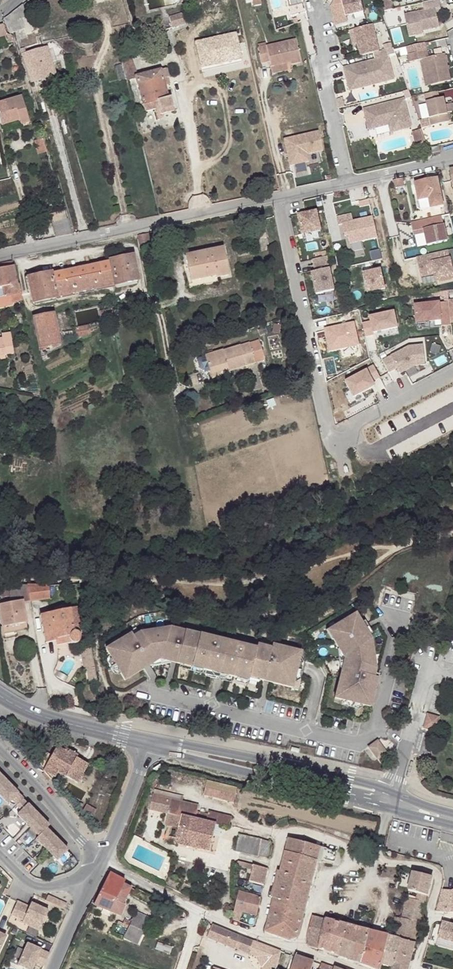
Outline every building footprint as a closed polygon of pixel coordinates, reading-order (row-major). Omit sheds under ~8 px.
[(303,0),(286,0),(290,16),(306,12),(303,0)] [(347,15),(365,10),(362,0),(342,0),(347,15)] [(392,0),(382,0),(379,1),(381,12),(394,9),(392,0)] [(439,0),(435,0),(422,3),(424,10),(404,15),(408,35),(422,32),(439,28),(436,13),(441,11),(439,0)] [(21,6),(6,18),(12,31),(16,30),(17,32),(23,31),(29,29),(21,6)] [(185,23),(182,14),(169,18),(172,27),(185,23)] [(6,18),(2,20),(8,33),(12,31),(6,18)] [(372,24),(354,29),(360,55),(373,52),(378,50),(372,24)] [(0,26),(0,37),(9,35),(5,33),(2,26),(0,26)] [(201,70),(242,61),(235,32),(194,42),(201,70)] [(295,40),(258,48),(261,63),(269,61),(271,67),(286,63),(285,60),(289,59),(290,62),(290,65),(301,63),(295,40)] [(450,81),(444,54),(428,58),(425,43),(415,45),(416,53),(408,54),(409,62),(419,60),(423,59),(429,86),(450,81)] [(416,53),(415,45),(407,47),(408,54),(416,53)] [(25,55),(20,56),(29,83),(54,76),(47,49),(25,55)] [(378,50),(373,52),(375,59),(387,56),(385,49),(378,50)] [(138,75),(131,56),(121,61),(127,82),(135,79),(135,76),(138,75)] [(375,59),(342,67),(348,90),(393,79),(387,56),(375,59)] [(429,86),(423,59),(419,60),(425,86),(429,86)] [(288,70),(286,63),(271,67),(272,74),(288,70)] [(121,65),(114,66),(118,81),(124,80),(121,65)] [(168,77),(165,69),(138,75),(135,76),(135,79),(137,84),(144,112),(154,109),(153,102),(157,101),(160,114),(173,111),(170,97),(167,98),(164,85),(162,78),(168,77)] [(444,98),(439,99),(437,91),(424,95),(426,103),(430,119),(431,126),(449,122),(447,114),(447,113),(452,112),(452,104),(445,105),(444,98)] [(342,97),(336,99),(338,107),(344,106),(342,97)] [(0,104),(0,126),(17,121),(19,126),(28,124),(20,98),(0,104)] [(403,99),(363,109),(365,118),(368,117),(369,121),(366,122),(368,129),(388,124),(397,122),(399,130),(410,127),(403,99)] [(430,119),(426,103),(420,104),(424,120),(427,119),(430,119)] [(429,127),(427,119),(424,120),(420,120),(422,128),(429,127)] [(0,126),(0,128),(1,131),(19,126),(17,121),(0,126)] [(397,122),(388,124),(390,132),(399,130),(397,122)] [(420,130),(412,132),(415,144),(425,142),(420,130)] [(314,132),(279,140),(285,167),(304,162),(303,155),(318,151),(314,132)] [(41,138),(34,140),(38,154),(45,153),(41,138)] [(425,142),(415,144),(416,150),(427,147),(425,142)] [(404,185),(402,178),(393,180),(395,187),(404,185)] [(442,207),(437,179),(414,184),(418,201),(427,199),(429,209),(442,207)] [(429,209),(427,199),(418,201),(420,211),(429,209)] [(318,211),(299,215),(304,234),(322,230),(318,211)] [(372,216),(353,220),(351,214),(337,217),(339,225),(342,224),(345,236),(349,235),(350,244),(377,237),(372,216)] [(442,217),(411,224),(414,235),(425,233),(427,246),(447,241),(442,217)] [(65,219),(51,222),(54,238),(58,237),(57,230),(61,230),(62,236),(70,235),(65,219)] [(266,238),(263,222),(254,223),(257,240),(266,238)] [(138,236),(140,246),(150,245),(148,234),(138,236)] [(223,247),(185,255),(190,281),(215,276),(215,277),(229,275),(223,247)] [(448,251),(421,257),(426,276),(439,273),(441,282),(452,279),(452,271),(448,251)] [(132,256),(109,261),(114,285),(114,286),(137,281),(132,256)] [(334,291),(327,257),(313,260),(315,272),(312,273),(316,295),(334,291)] [(51,273),(27,278),(32,303),(56,298),(55,297),(114,285),(109,261),(108,261),(108,262),(51,274),(51,273)] [(0,268),(0,287),(15,283),(12,266),(0,268)] [(366,291),(384,287),(380,267),(362,271),(366,291)] [(215,276),(190,281),(188,281),(189,288),(217,282),(215,277),(215,276)] [(0,287),(0,297),(17,293),(17,292),(19,292),(18,283),(15,283),(0,287)] [(0,297),(0,298),(1,301),(21,298),(19,292),(17,292),(17,293),(0,297)] [(451,322),(450,302),(415,305),(417,322),(441,320),(442,326),(452,325),(451,322)] [(100,312),(99,312),(100,318),(101,318),(112,316),(111,310),(100,312)] [(371,321),(363,323),(365,335),(399,328),(395,311),(370,317),(371,321)] [(53,314),(33,318),(39,351),(59,345),(53,314)] [(355,322),(326,328),(330,351),(360,345),(355,322)] [(265,359),(259,340),(249,344),(255,363),(265,359)] [(249,343),(223,351),(223,350),(205,355),(209,371),(210,374),(228,368),(229,371),(255,363),(249,344),(249,343)] [(59,345),(39,351),(41,358),(59,349),(59,345)] [(425,366),(424,347),(410,348),(383,362),(390,373),(398,369),(401,375),(416,367),(425,366)] [(381,378),(374,365),(366,369),(368,372),(347,383),(355,398),(376,387),(373,382),(381,378)] [(228,368),(210,374),(212,378),(230,372),(229,371),(228,368)] [(9,597),(10,603),(22,601),(23,603),(30,602),(27,585),(8,585),(1,585),(0,585),(0,597),(9,597)] [(48,585),(27,585),(30,602),(50,599),(48,585)] [(22,601),(0,605),(0,616),(2,627),(26,623),(27,622),(23,603),(22,601)] [(71,609),(40,615),(46,643),(55,641),(56,646),(72,643),(79,634),(80,634),(75,608),(71,609)] [(356,614),(327,631),(344,659),(335,698),(370,707),(378,678),(374,677),(375,669),(371,639),(367,632),(363,626),(356,614)] [(26,623),(3,627),(5,634),(27,629),(26,623)] [(131,633),(105,649),(112,660),(119,670),(125,680),(160,659),(248,681),(249,677),(292,688),(294,681),(299,659),(301,652),(272,645),(271,648),(257,645),(256,649),(171,628),(140,632),(133,637),(131,633)] [(94,668),(91,648),(80,650),(84,670),(87,670),(94,668)] [(302,659),(299,659),(294,681),(296,682),(300,679),(304,663),(302,659)] [(119,670),(112,660),(110,661),(109,665),(113,671),(116,672),(119,670)] [(97,680),(94,668),(87,670),(89,682),(97,680)] [(436,731),(440,715),(427,712),(423,727),(436,731)] [(387,753),(378,740),(368,747),(378,760),(381,764),(390,756),(387,753)] [(78,755),(65,748),(64,750),(57,746),(52,754),(43,771),(44,772),(52,780),(52,781),(58,772),(77,783),(88,764),(77,758),(78,755)] [(52,754),(48,751),(39,766),(44,769),(52,754)] [(17,807),(23,802),(24,801),(0,777),(0,798),(8,805),(12,801),(17,807)] [(204,795),(234,802),(237,787),(208,781),(204,795)] [(199,805),(153,795),(150,810),(168,814),(181,817),(179,828),(176,838),(202,844),(201,849),(210,851),(216,825),(222,826),(229,827),(232,817),(209,811),(208,813),(197,811),(199,805)] [(17,817),(38,839),(49,829),(23,802),(17,807),(16,808),(22,814),(17,817)] [(96,810),(86,805),(83,811),(92,817),(96,810)] [(181,817),(168,814),(165,825),(179,828),(181,817)] [(220,837),(222,826),(216,825),(214,836),(220,837)] [(38,839),(35,842),(61,869),(72,859),(46,832),(38,839)] [(262,839),(239,835),(236,851),(259,856),(269,858),(272,842),(262,840),(262,839)] [(175,843),(201,849),(202,844),(176,838),(175,843)] [(337,851),(289,838),(285,851),(317,860),(323,862),(324,859),(334,862),(337,851)] [(317,860),(285,851),(280,871),(295,874),(293,881),(311,884),(317,860)] [(268,869),(238,861),(236,863),(236,866),(253,870),(249,882),(264,885),(268,869)] [(295,874),(280,871),(274,898),(288,902),(287,909),(304,913),(311,884),(293,881),(295,874)] [(432,876),(413,872),(408,890),(419,894),(427,896),(432,876)] [(125,881),(109,873),(98,896),(94,905),(120,915),(125,905),(123,904),(115,901),(124,883),(125,881)] [(132,887),(124,883),(115,901),(123,904),(132,887)] [(450,912),(452,890),(442,889),(436,911),(450,912)] [(261,897),(239,891),(232,919),(239,922),(242,912),(256,916),(261,897)] [(418,901),(406,898),(396,938),(389,936),(382,964),(393,967),(397,955),(410,958),(427,896),(419,894),(418,901)] [(60,907),(62,902),(49,896),(47,901),(60,907)] [(288,902),(274,898),(266,931),(281,937),(289,939),(290,939),(297,937),(298,936),(304,913),(287,909),(288,902)] [(31,908),(19,903),(13,916),(25,921),(24,924),(41,931),(50,912),(32,904),(31,908)] [(131,922),(125,919),(123,923),(118,921),(117,923),(128,928),(142,935),(150,917),(135,911),(131,922)] [(326,919),(312,916),(306,938),(309,945),(318,948),(326,919)] [(347,925),(326,919),(318,948),(339,956),(343,939),(347,925)] [(442,923),(438,938),(452,942),(452,925),(442,923)] [(254,941),(213,925),(207,937),(235,949),(236,948),(249,953),(254,941)] [(369,931),(347,925),(343,939),(365,945),(369,931)] [(142,935),(128,928),(124,937),(138,944),(142,935)] [(369,931),(365,945),(360,963),(376,968),(380,968),(382,964),(389,936),(369,931)] [(365,945),(343,939),(339,956),(360,963),(365,945)] [(254,941),(249,953),(264,958),(268,960),(278,963),(281,951),(254,941)] [(29,944),(19,965),(27,968),(33,968),(36,963),(44,966),(49,954),(42,950),(29,944)] [(397,955),(393,967),(393,968),(408,968),(410,958),(397,955)] [(295,956),(291,968),(311,968),(314,962),(295,956)] [(268,960),(265,968),(276,968),(278,963),(268,960)]
